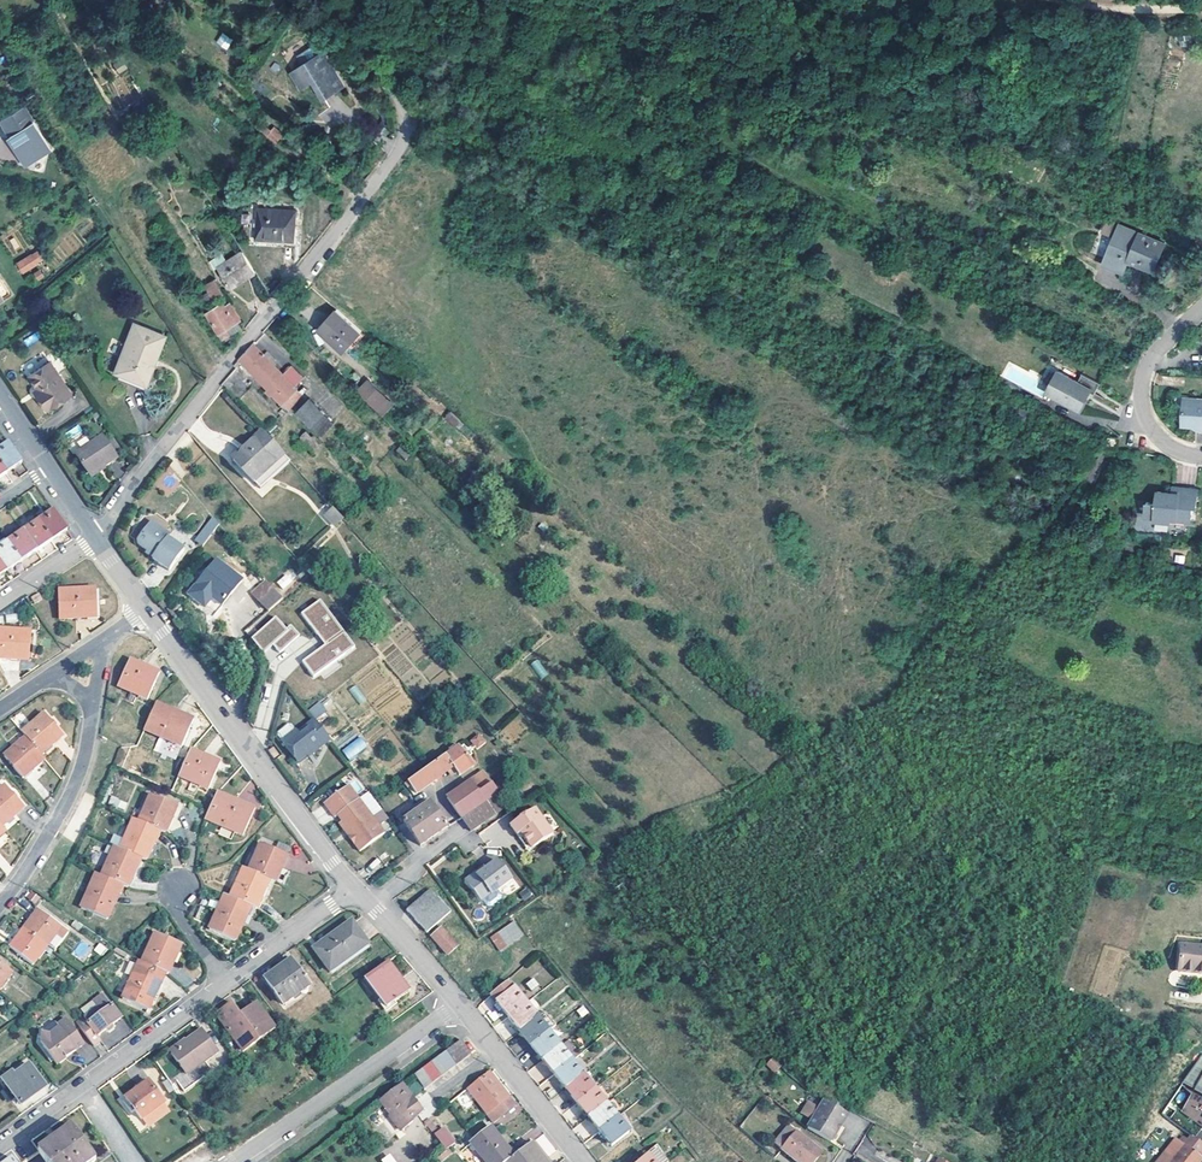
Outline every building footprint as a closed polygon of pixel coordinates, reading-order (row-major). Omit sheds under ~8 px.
[(222,33),(216,42),(226,50),(233,40),(222,33)] [(300,62),(313,54),(309,48),(297,56),(300,62)] [(347,88),(326,53),(296,71),(305,89),(317,83),(327,100),(347,88)] [(28,168),(51,154),(25,110),(1,125),(14,145),(11,147),(15,155),(19,153),(28,168)] [(266,132),(272,144),(282,138),(276,127),(266,132)] [(300,210),(261,209),(260,241),(298,242),(300,210)] [(1162,242),(1117,224),(1102,263),(1117,269),(1123,255),(1128,257),(1127,258),(1152,268),(1162,242)] [(15,263),(21,274),(43,262),(37,250),(15,263)] [(220,271),(222,270),(234,291),(259,275),(245,253),(230,264),(225,256),(215,264),(220,271)] [(1128,257),(1123,255),(1117,269),(1122,271),(1127,258),(1128,257)] [(209,300),(221,296),(216,280),(204,284),(209,300)] [(8,298),(3,289),(0,291),(0,303),(8,298)] [(243,322),(233,304),(212,317),(225,340),(232,335),(230,331),(243,322)] [(336,308),(319,328),(343,351),(362,331),(336,308)] [(167,339),(137,327),(132,341),(138,342),(130,365),(124,363),(119,376),(146,386),(155,362),(158,363),(167,339)] [(23,339),(26,346),(40,340),(37,332),(23,339)] [(132,341),(124,363),(130,365),(138,342),(132,341)] [(299,390),(302,388),(290,375),(287,378),(256,346),(247,355),(241,361),(250,370),(248,373),(251,376),(254,373),(269,390),(267,392),(271,396),(274,394),(287,408),(302,394),(299,390)] [(43,398),(67,381),(46,350),(25,364),(34,377),(39,383),(35,386),(43,398)] [(1071,376),(1058,369),(1048,387),(1050,389),(1049,392),(1066,401),(1065,402),(1080,411),(1087,399),(1085,398),(1090,390),(1094,392),(1100,382),(1081,372),(1077,380),(1076,383),(1069,379),(1071,376)] [(306,383),(295,370),(290,375),(302,388),(306,383)] [(39,383),(34,377),(31,379),(35,386),(39,383)] [(367,382),(357,393),(375,410),(385,398),(367,382)] [(27,396),(21,404),(40,420),(47,413),(27,396)] [(1184,397),(1184,407),(1184,421),(1184,425),(1190,425),(1201,426),(1201,398),(1184,397)] [(325,414),(312,399),(298,411),(313,426),(325,414)] [(1036,412),(1020,402),(1014,412),(1030,422),(1036,412)] [(270,486),(294,464),(266,434),(236,462),(257,485),(264,479),(270,486)] [(1118,437),(1107,436),(1103,442),(1100,447),(1116,449),(1118,437)] [(101,470),(115,460),(98,438),(70,458),(86,479),(100,469),(101,470)] [(9,475),(24,465),(12,447),(0,455),(0,462),(9,475)] [(415,455),(407,447),(400,454),(409,462),(415,455)] [(1104,452),(1100,449),(1088,469),(1092,471),(1104,452)] [(9,475),(0,462),(0,482),(9,475)] [(101,470),(100,469),(86,479),(89,483),(103,472),(101,470)] [(1092,471),(1088,469),(1082,478),(1089,482),(1094,473),(1092,471)] [(270,486),(264,479),(257,485),(263,492),(270,486)] [(1195,489),(1177,487),(1176,493),(1170,493),(1155,491),(1154,502),(1144,501),(1143,516),(1152,517),(1152,519),(1168,522),(1169,519),(1189,521),(1190,508),(1193,508),(1195,489)] [(346,520),(336,510),(329,518),(338,528),(346,520)] [(41,524),(54,543),(69,532),(57,513),(41,524)] [(202,546),(220,522),(211,516),(193,540),(202,546)] [(150,555),(167,568),(183,548),(167,536),(169,533),(151,518),(136,536),(136,540),(145,547),(152,553),(150,555)] [(54,543),(41,524),(26,534),(38,553),(54,543)] [(26,534),(10,545),(23,564),(38,553),(26,534)] [(7,540),(0,544),(0,552),(10,545),(7,540)] [(8,574),(23,564),(10,545),(0,552),(0,562),(8,574)] [(201,585),(226,605),(245,581),(220,560),(201,585)] [(0,562),(0,580),(8,574),(0,562)] [(289,571),(276,582),(283,589),(295,578),(289,571)] [(287,599),(277,587),(263,600),(272,612),(287,599)] [(98,622),(98,593),(60,592),(61,621),(98,622)] [(41,595),(33,600),(37,606),(45,601),(41,595)] [(320,603),(303,615),(327,645),(304,663),(317,680),(357,647),(320,603)] [(244,630),(249,636),(270,621),(266,614),(244,630)] [(277,619),(253,640),(266,656),(274,648),(281,655),(301,637),(291,627),(287,630),(277,619)] [(0,632),(0,661),(30,664),(32,635),(0,632)] [(538,658),(531,662),(540,679),(548,675),(538,658)] [(161,675),(132,663),(121,688),(150,702),(161,675)] [(356,684),(349,689),(359,705),(366,701),(356,684)] [(472,710),(454,690),(447,697),(464,717),(472,710)] [(196,723),(158,705),(146,732),(184,750),(196,723)] [(501,733),(513,743),(527,727),(520,721),(524,717),(519,713),(501,733)] [(25,735),(29,740),(43,757),(66,739),(48,717),(25,735)] [(461,747),(440,722),(424,734),(443,760),(461,747)] [(327,748),(311,728),(295,740),(294,739),(290,734),(286,733),(277,741),(277,744),(281,749),(297,770),(310,759),(312,761),(327,748)] [(478,732),(469,741),(478,749),(486,741),(478,732)] [(360,736),(341,750),(349,760),(367,746),(360,736)] [(48,762),(43,757),(29,740),(7,759),(25,780),(48,762)] [(477,765),(461,747),(443,760),(411,783),(420,795),(456,768),(462,777),(477,765)] [(279,755),(273,748),(268,752),(274,759),(279,755)] [(220,768),(191,754),(180,779),(209,793),(220,768)] [(512,777),(497,789),(502,795),(517,784),(512,777)] [(358,793),(364,789),(356,779),(350,783),(358,793)] [(497,799),(502,795),(497,789),(494,786),(482,794),(473,782),(450,799),(465,821),(469,819),(497,799)] [(517,784),(502,795),(509,805),(511,804),(524,794),(517,784)] [(344,788),(321,807),(333,821),(335,818),(350,835),(347,838),(359,853),(383,834),(344,788)] [(5,829),(26,812),(7,790),(0,796),(0,823),(5,829)] [(256,812),(218,794),(211,811),(207,820),(244,838),(256,812)] [(509,805),(502,795),(497,799),(504,809),(509,805)] [(140,824),(161,833),(166,836),(177,809),(152,797),(140,824)] [(506,811),(504,809),(497,799),(469,819),(465,821),(474,834),(506,811)] [(434,805),(431,800),(420,808),(423,812),(407,824),(423,848),(450,829),(444,822),(437,811),(433,805),(434,805)] [(535,851),(555,836),(537,811),(513,828),(520,838),(524,835),(535,851)] [(135,821),(121,852),(142,861),(148,864),(161,833),(140,824),(135,821)] [(0,823),(0,841),(9,834),(5,829),(0,823)] [(340,824),(338,827),(347,838),(350,835),(340,824)] [(535,851),(524,835),(520,838),(531,854),(535,851)] [(292,847),(281,843),(277,852),(288,857),(292,847)] [(263,846),(250,872),(270,881),(276,884),(288,857),(277,852),(263,846)] [(116,849),(103,879),(124,887),(130,890),(142,861),(121,852),(116,849)] [(515,883),(501,865),(489,873),(482,879),(477,878),(472,880),(472,885),(486,904),(500,894),(515,883)] [(245,869),(232,899),(252,908),(258,910),(270,881),(250,872),(245,869)] [(489,873),(486,870),(477,878),(482,879),(489,873)] [(124,887),(103,879),(97,877),(82,910),(108,922),(124,887)] [(528,887),(519,892),(523,900),(532,895),(528,887)] [(419,924),(442,903),(433,892),(410,912),(419,924)] [(500,894),(486,904),(490,910),(494,910),(504,903),(504,899),(500,894)] [(252,908),(232,899),(226,897),(211,931),(237,942),(248,916),(252,908)] [(453,914),(442,903),(419,924),(429,936),(453,914)] [(258,910),(252,908),(248,916),(254,919),(258,910)] [(40,914),(26,932),(48,949),(55,954),(69,936),(40,914)] [(368,945),(350,922),(313,949),(330,973),(368,945)] [(512,922),(505,927),(515,941),(522,936),(512,922)] [(505,927),(498,932),(507,946),(515,941),(505,927)] [(460,949),(444,930),(435,938),(450,957),(460,949)] [(48,949),(26,932),(12,951),(34,968),(48,949)] [(507,946),(498,932),(490,938),(499,952),(507,946)] [(144,965),(167,974),(170,976),(183,946),(157,936),(144,965)] [(98,942),(93,950),(103,956),(108,948),(98,942)] [(1179,944),(1176,971),(1198,973),(1199,969),(1201,970),(1201,945),(1179,944)] [(541,987),(552,979),(538,960),(530,966),(536,973),(533,975),(541,987)] [(308,986),(290,961),(264,980),(283,1005),(308,986)] [(409,991),(388,962),(365,978),(386,1008),(409,991)] [(151,1013),(167,974),(144,965),(141,963),(125,1001),(151,1013)] [(13,975),(0,965),(0,993),(13,975)] [(534,978),(527,985),(532,991),(540,985),(534,978)] [(503,1012),(507,1017),(525,1003),(508,982),(491,996),(498,1005),(503,1012)] [(124,1019),(104,993),(94,1000),(101,1009),(80,1024),(97,1047),(105,1042),(101,1037),(124,1019)] [(274,1029),(257,1006),(242,1017),(232,1003),(217,1015),(243,1052),(274,1029)] [(519,1032),(536,1018),(525,1003),(507,1017),(519,1032)] [(503,1012),(498,1005),(494,1008),(499,1014),(503,1012)] [(544,1011),(536,1018),(519,1032),(531,1046),(548,1032),(556,1026),(544,1011)] [(84,1043),(68,1021),(59,1027),(61,1030),(53,1036),(43,1035),(42,1043),(59,1067),(69,1060),(65,1055),(84,1043)] [(59,1027),(57,1025),(43,1035),(53,1036),(61,1030),(59,1027)] [(217,1052),(201,1030),(184,1042),(185,1043),(170,1054),(186,1075),(204,1062),(217,1052)] [(548,1032),(531,1046),(542,1061),(559,1047),(548,1032)] [(472,1051),(463,1039),(416,1075),(425,1087),(472,1051)] [(569,1039),(559,1047),(571,1061),(581,1053),(569,1039)] [(184,1042),(183,1040),(168,1051),(170,1054),(185,1043),(184,1042)] [(87,1046),(84,1043),(65,1055),(69,1060),(87,1046)] [(553,1075),(571,1061),(559,1047),(542,1061),(553,1075)] [(1180,1083),(1201,1098),(1201,1056),(1199,1055),(1180,1083)] [(776,1072),(781,1064),(771,1057),(766,1065),(776,1072)] [(583,1075),(571,1061),(553,1075),(565,1090),(583,1075)] [(211,1072),(204,1062),(186,1075),(176,1082),(183,1092),(211,1072)] [(47,1089),(30,1063),(4,1082),(22,1106),(47,1089)] [(467,1090),(492,1123),(514,1107),(489,1074),(467,1090)] [(565,1090),(576,1104),(594,1090),(583,1075),(565,1090)] [(164,1104),(149,1081),(125,1098),(141,1121),(164,1104)] [(1180,1083),(1178,1085),(1187,1098),(1176,1118),(1192,1131),(1187,1138),(1191,1141),(1192,1141),(1201,1124),(1201,1098),(1180,1083)] [(424,1112),(403,1084),(381,1101),(403,1129),(414,1122),(412,1120),(424,1112)] [(594,1090),(576,1104),(588,1118),(605,1104),(594,1090)] [(806,1099),(800,1113),(810,1117),(816,1104),(806,1099)] [(849,1113),(825,1099),(808,1128),(832,1142),(840,1129),(849,1113)] [(605,1104),(588,1118),(599,1133),(617,1119),(605,1104)] [(617,1119),(599,1133),(610,1147),(629,1133),(617,1119)] [(71,1127),(37,1151),(45,1161),(95,1161),(96,1161),(71,1127)] [(790,1127),(776,1145),(784,1151),(798,1133),(790,1127)] [(483,1161),(507,1161),(513,1158),(489,1128),(469,1144),(483,1161)] [(454,1145),(443,1129),(433,1135),(444,1151),(449,1148),(454,1145)] [(798,1133),(784,1151),(798,1161),(818,1161),(824,1154),(798,1133)] [(548,1156),(555,1150),(543,1134),(535,1140),(548,1156)] [(1175,1140),(1157,1161),(1168,1161),(1182,1145),(1175,1140)] [(1191,1141),(1185,1147),(1182,1145),(1168,1161),(1197,1161),(1201,1155),(1201,1149),(1192,1141),(1191,1141)] [(513,1158),(507,1161),(543,1161),(529,1144),(513,1158)] [(657,1150),(640,1161),(666,1161),(657,1150)] [(381,1160),(382,1161),(396,1161),(390,1153),(381,1160)]
